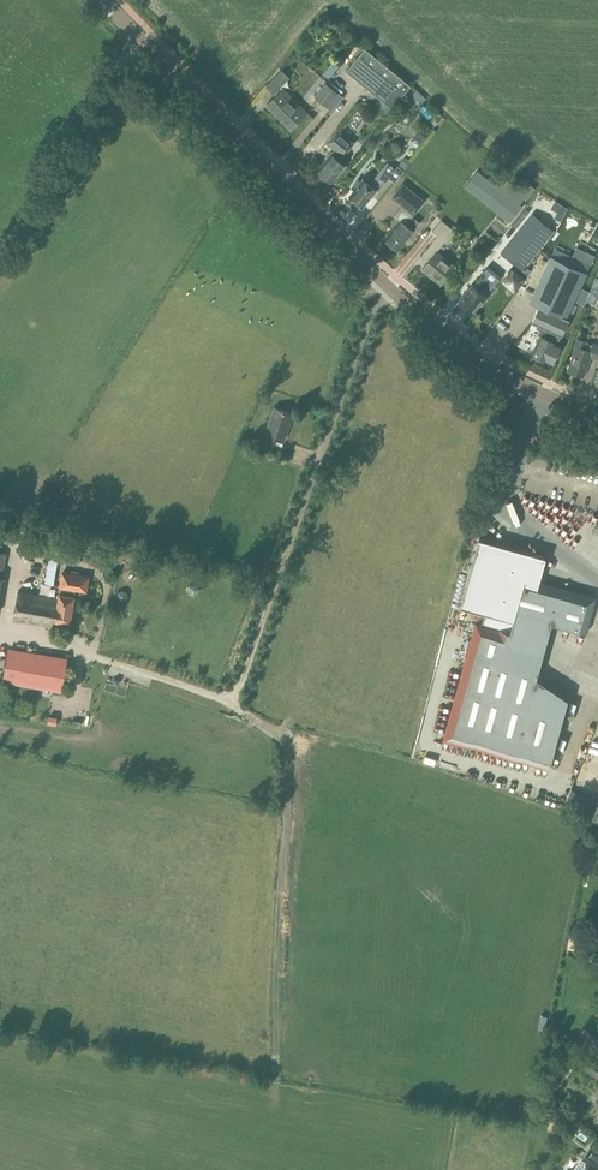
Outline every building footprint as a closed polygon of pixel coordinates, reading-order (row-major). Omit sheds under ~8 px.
[(412,85),(365,47),(346,70),(393,108),(412,85)] [(328,75),(336,62),(331,59),(323,71),(328,75)] [(277,94),(267,105),(291,129),(307,113),(280,84),(289,76),(283,70),(267,84),(277,94)] [(338,92),(326,83),(315,96),(327,106),(338,92)] [(361,105),(359,108),(359,112),(362,114),(366,114),(368,111),(368,107),(365,105),(361,105)] [(317,126),(304,141),(312,148),(325,133),(317,126)] [(354,143),(338,129),(327,142),(335,149),(332,152),(331,151),(326,157),(328,158),(318,170),(320,172),(320,174),(323,176),(325,176),(332,181),(346,165),(340,160),(354,143)] [(405,156),(397,166),(404,171),(409,165),(408,164),(411,161),(405,156)] [(355,190),(351,196),(352,197),(352,201),(354,202),(356,202),(362,206),(371,195),(374,197),(379,191),(378,190),(382,186),(383,186),(390,177),(396,181),(403,171),(396,166),(394,168),(388,164),(371,185),(364,179),(361,183),(358,180),(352,187),(355,190)] [(477,171),(464,188),(509,223),(522,207),(519,205),(525,196),(501,177),(494,185),(477,171)] [(399,249),(414,230),(405,222),(413,213),(414,214),(424,200),(403,184),(393,197),(403,205),(395,215),(401,220),(386,239),(399,249)] [(544,197),(537,204),(548,214),(555,207),(544,197)] [(361,234),(380,210),(383,213),(387,208),(376,199),(353,228),(361,234)] [(533,214),(502,252),(518,266),(522,269),(523,268),(553,230),(533,214)] [(433,231),(438,235),(437,237),(444,242),(445,241),(447,242),(455,230),(441,219),(433,231)] [(421,231),(410,244),(413,247),(424,234),(421,231)] [(422,258),(428,262),(423,269),(441,284),(456,266),(437,251),(444,242),(437,237),(421,256),(422,257),(422,258)] [(590,265),(557,249),(553,258),(551,257),(530,302),(540,306),(533,322),(538,324),(537,328),(540,330),(538,334),(541,336),(532,354),(551,364),(560,345),(557,343),(561,335),(569,319),(570,320),(577,306),(573,304),(587,274),(586,274),(590,265)] [(494,286),(502,277),(488,265),(480,276),(481,277),(475,285),(474,284),(459,303),(471,314),(486,295),(485,295),(493,285),(494,286)] [(512,268),(502,280),(513,289),(514,287),(517,290),(531,270),(528,267),(525,270),(523,268),(522,269),(518,266),(517,267),(516,266),(513,269),(512,268)] [(591,290),(586,304),(595,307),(597,300),(597,293),(591,290)] [(592,345),(586,343),(586,341),(579,338),(569,371),(583,376),(588,359),(589,359),(590,356),(597,359),(597,358),(597,345),(592,343),(592,345)] [(276,438),(284,442),(294,414),(275,407),(265,433),(263,433),(259,443),(272,448),(276,438)] [(14,544),(17,530),(0,526),(0,541),(14,544)] [(472,635),(443,740),(494,754),(549,769),(568,698),(537,677),(548,635),(552,622),(587,633),(597,596),(539,580),(546,557),(480,538),(461,606),(485,613),(482,624),(476,622),(472,635)] [(93,552),(91,566),(99,567),(101,553),(93,552)] [(87,592),(90,577),(79,575),(80,571),(71,570),(71,574),(63,572),(60,587),(61,587),(60,594),(59,594),(58,599),(18,591),(13,619),(54,626),(53,628),(68,632),(75,597),(74,597),(76,590),(87,592)] [(67,660),(9,650),(4,680),(61,689),(67,660)] [(49,715),(48,723),(56,724),(57,717),(49,715)] [(592,766),(594,761),(583,756),(581,761),(592,766)] [(595,801),(570,791),(571,788),(567,798),(595,809),(592,816),(597,819),(597,794),(595,801)] [(597,1056),(597,1039),(590,1033),(582,1045),(597,1056)] [(597,1077),(597,1057),(593,1054),(584,1068),(597,1077)] [(590,1147),(582,1157),(573,1169),(597,1169),(597,1153),(590,1147)]
